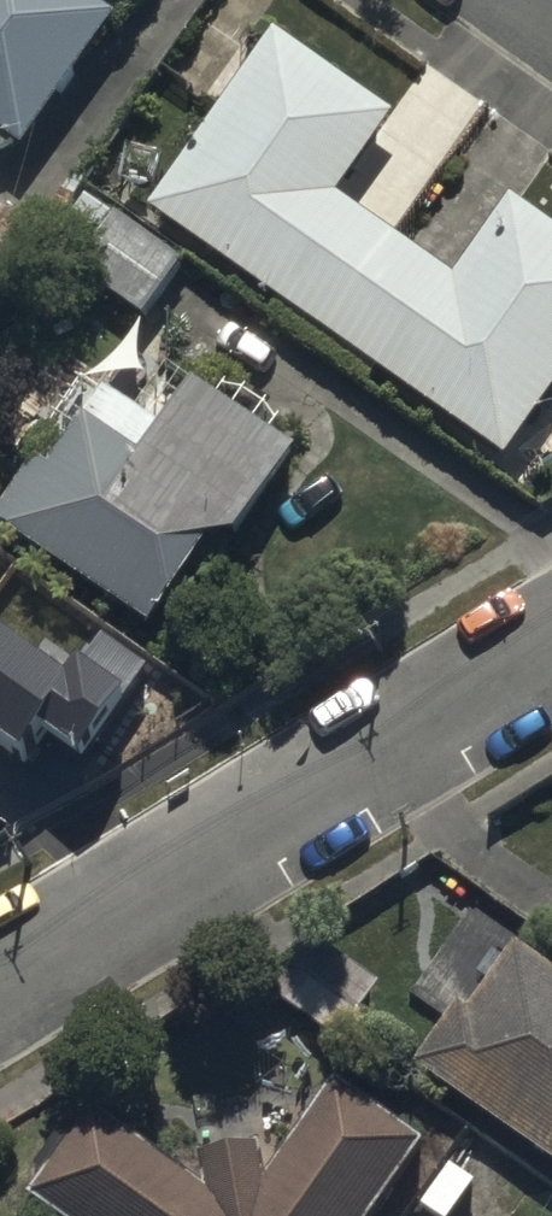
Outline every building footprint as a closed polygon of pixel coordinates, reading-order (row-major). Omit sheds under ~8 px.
[(21,156),(109,32),(63,0),(0,0),(0,141),(21,156)] [(340,202),(396,123),(276,40),(221,118),(152,216),(509,465),(551,405),(551,237),(513,210),(460,285),(340,202)] [(54,262),(143,325),(183,269),(93,206),(54,262)] [(166,635),(215,557),(230,566),(298,458),(192,392),(163,438),(89,391),(1,531),(166,635)] [(26,750),(47,721),(85,748),(146,661),(96,627),(69,666),(0,617),(0,732),(26,750)] [(543,974),(551,960),(551,949),(479,899),(411,998),(457,1029),(418,1086),(551,1178),(551,980),(543,974)] [(270,1002),(342,1050),(383,990),(311,941),(270,1002)] [(430,1157),(340,1094),(267,1197),(261,1155),(204,1164),(209,1202),(96,1122),(33,1211),(40,1215),(388,1215),(430,1157)]
